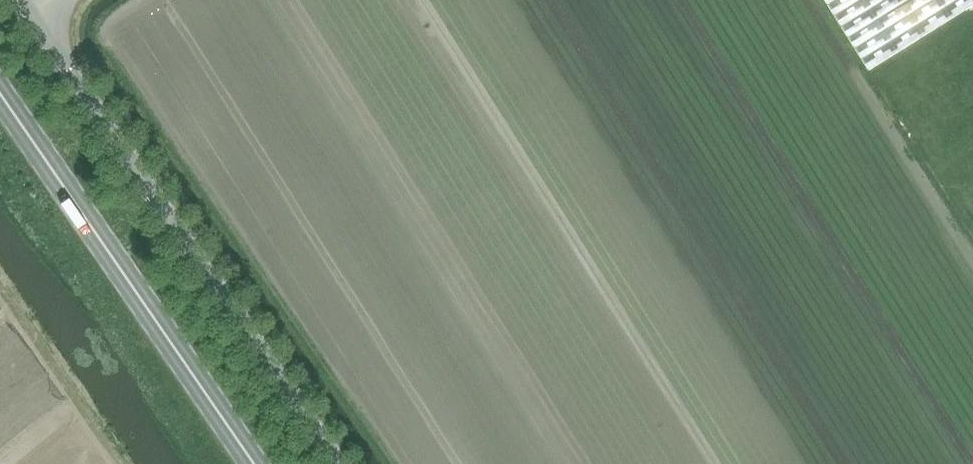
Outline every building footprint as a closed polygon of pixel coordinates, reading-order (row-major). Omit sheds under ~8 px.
[(870,68),(972,3),(972,0),(828,0),(870,68)]
